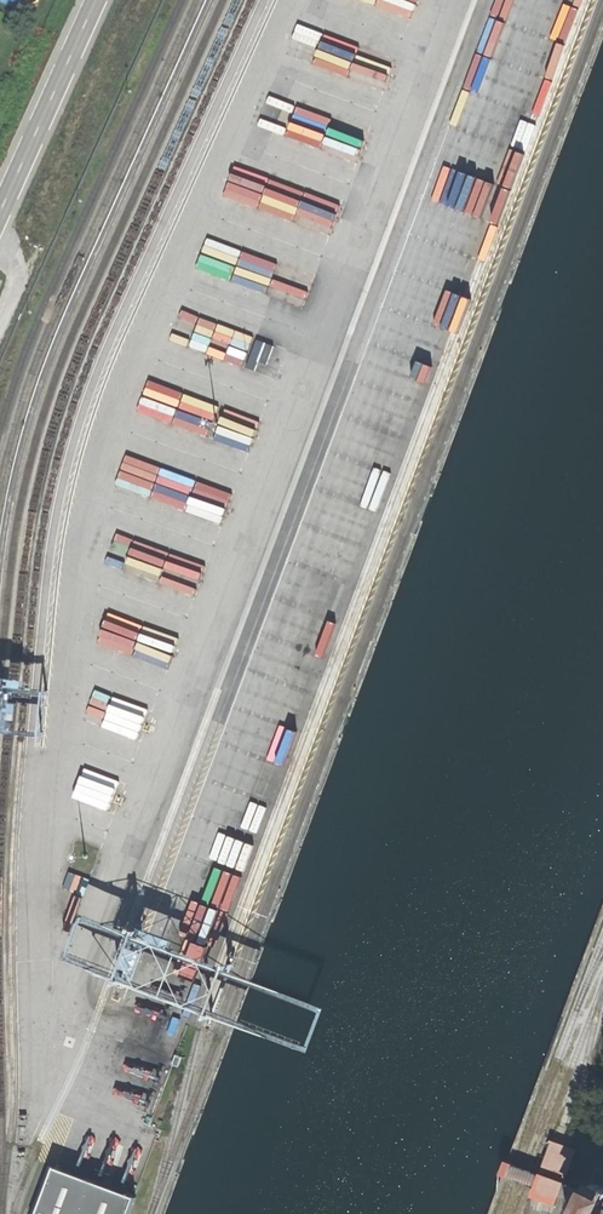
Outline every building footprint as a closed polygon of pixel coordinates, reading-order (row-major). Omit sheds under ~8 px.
[(258,360),(266,363),(273,345),(265,342),(257,339),(246,367),(254,370),(258,360)] [(539,1198),(556,1204),(577,1148),(562,1142),(553,1139),(533,1196),(539,1198)] [(136,1196),(55,1166),(43,1197),(37,1213),(129,1213),(136,1196)] [(602,1168),(579,1213),(602,1213),(602,1168)]
